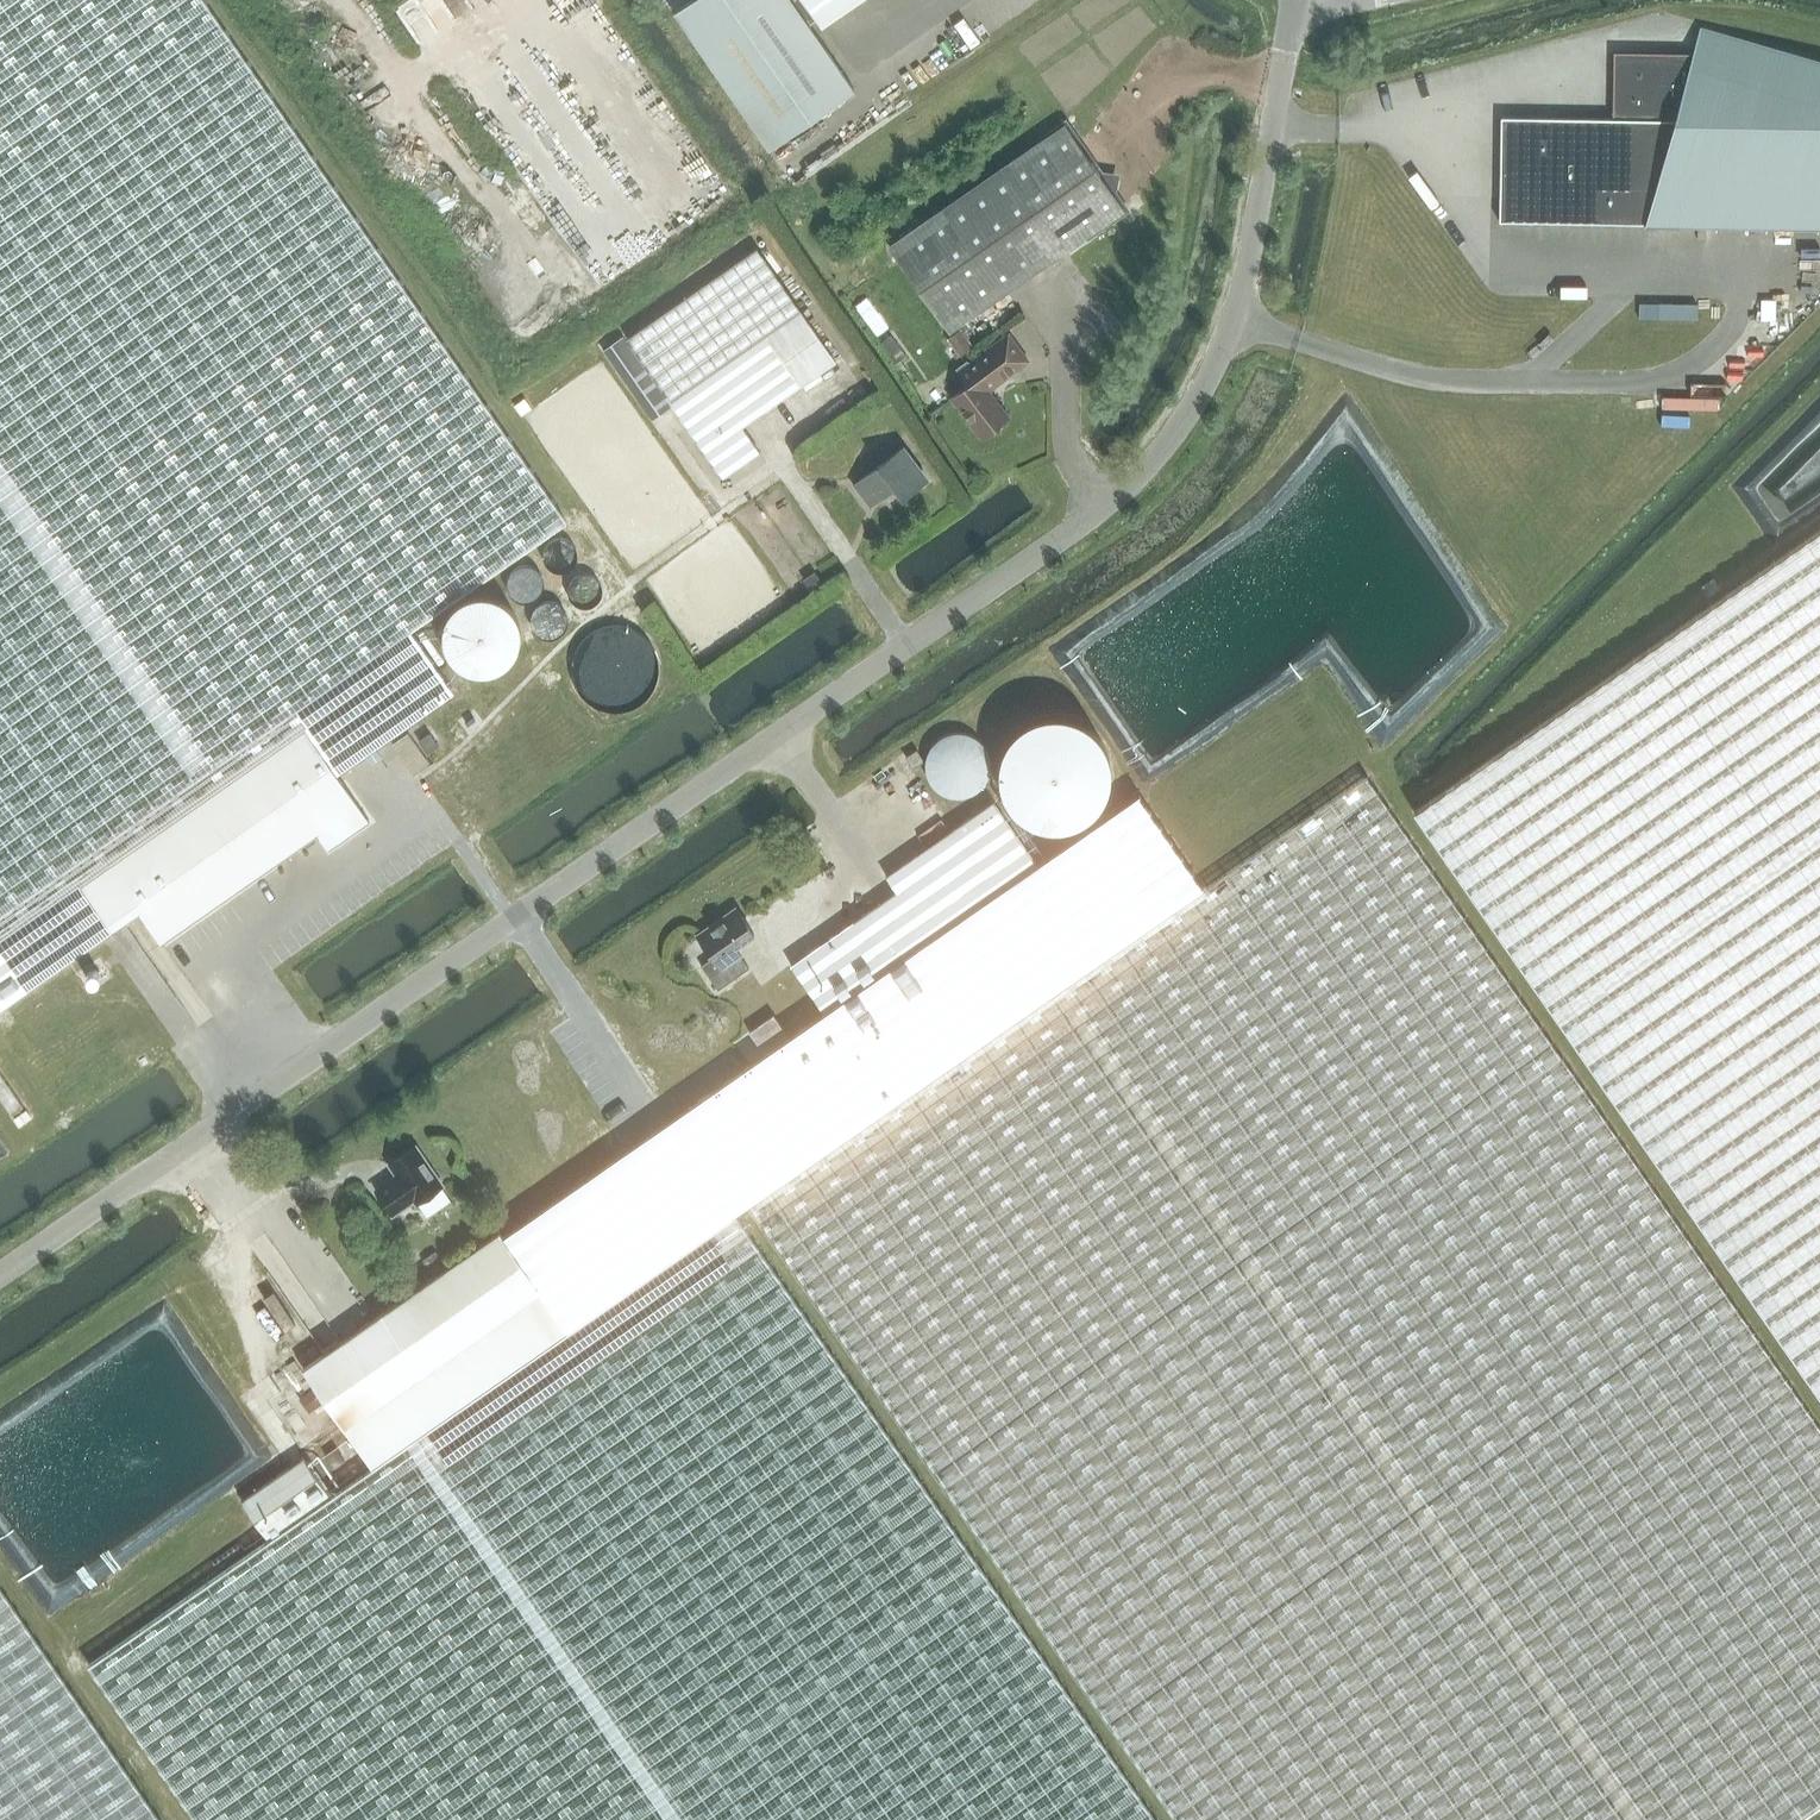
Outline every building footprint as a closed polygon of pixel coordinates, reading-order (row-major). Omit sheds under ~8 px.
[(140,912),(161,943),(318,834),(329,850),(369,822),(336,775),(454,693),(410,630),(567,522),(203,0),(0,0),(0,1009),(140,912)] [(673,12),(768,149),(854,90),(809,24),(817,19),(822,27),(860,0),(691,0),(673,12)] [(1696,53),(1613,52),(1612,119),(1501,117),(1500,197),(1499,221),(1542,222),(1644,223),(1644,225),(1654,225),(1667,225),(1819,228),(1819,63),(1703,31),(1696,53)] [(1118,214),(1120,203),(1112,192),(1115,177),(1100,175),(1065,124),(889,246),(948,332),(1118,214)] [(723,477),(759,451),(742,427),(835,361),(756,248),(626,338),(723,477)] [(1659,303),(1659,319),(1697,319),(1697,303),(1659,303)] [(973,347),(960,328),(946,338),(958,357),(973,347)] [(1008,416),(989,390),(1028,360),(1008,333),(968,363),(966,361),(956,369),(968,384),(950,398),(980,438),(1008,416)] [(622,336),(610,345),(643,391),(654,383),(622,336)] [(532,408),(524,397),(513,405),(521,416),(532,408)] [(902,498),(926,479),(902,447),(855,483),(871,504),(893,487),(902,498)] [(1413,812),(1819,1397),(1819,529),(1413,812)] [(1713,578),(1701,586),(1708,596),(1720,588),(1713,578)] [(443,639),(447,651),(455,662),(467,669),(480,672),(493,670),(505,664),(514,654),(519,641),(520,628),(515,615),(507,604),(496,597),(482,594),(469,596),(457,603),(448,613),(443,625),(443,639)] [(1036,865),(992,801),(885,875),(896,891),(790,964),(824,1012),(683,1110),(695,1127),(514,1252),(568,1329),(370,1466),(88,1662),(197,1819),(1154,1819),(706,1177),(722,1166),(1176,1819),(1799,1819),(1819,1806),(1819,1429),(1300,681),(1036,865)] [(1063,715),(1059,715),(1056,714),(1052,714),(1045,715),(1041,716),(1036,718),(1032,719),(1029,720),(1024,723),(1021,725),(1018,728),(1015,730),(1013,733),(1011,735),(1007,740),(1005,743),(1004,746),(1002,750),(1001,753),(1000,757),(999,760),(998,766),(998,769),(998,773),(998,777),(999,780),(1000,784),(1001,788),(1003,793),(1005,798),(1007,801),(1009,804),(1011,807),(1014,810),(1018,813),(1019,814),(1022,817),(1025,819),(1027,820),(1032,822),(1035,823),(1039,825),(1044,826),(1051,827),(1059,827),(1066,826),(1073,824),(1076,822),(1080,821),(1083,819),(1088,816),(1092,812),(1095,810),(1098,806),(1101,801),(1103,798),(1105,795),(1107,792),(1108,788),(1109,785),(1110,781),(1110,777),(1111,774),(1111,770),(1110,766),(1110,763),(1109,759),(1108,755),(1107,752),(1105,747),(1103,742),(1100,737),(1097,734),(1095,732),(1092,729),(1090,727),(1087,725),(1084,723),(1080,721),(1077,719),(1074,718),(1070,717),(1067,716),(1063,715)] [(418,741),(427,753),(438,746),(429,733),(418,741)] [(912,768),(923,761),(916,750),(905,757),(912,768)] [(944,817),(955,809),(946,796),(935,804),(944,817)] [(735,907),(696,935),(712,957),(700,965),(718,990),(749,968),(734,947),(754,933),(735,907)] [(86,976),(87,979),(91,981),(95,982),(98,979),(100,976),(99,972),(97,969),(93,968),(89,969),(86,972),(86,976)] [(773,1014),(748,1031),(757,1043),(781,1026),(773,1014)] [(0,1073),(0,1098),(11,1114),(23,1106),(0,1073)] [(416,1204),(442,1185),(415,1146),(389,1164),(396,1175),(375,1190),(392,1215),(413,1200),(416,1204)] [(199,1343),(313,1506),(471,1395),(407,1303),(358,1232),(199,1343)] [(50,1610),(91,1586),(85,1577),(45,1601),(50,1610)] [(0,1588),(0,1819),(159,1819),(0,1588)]
